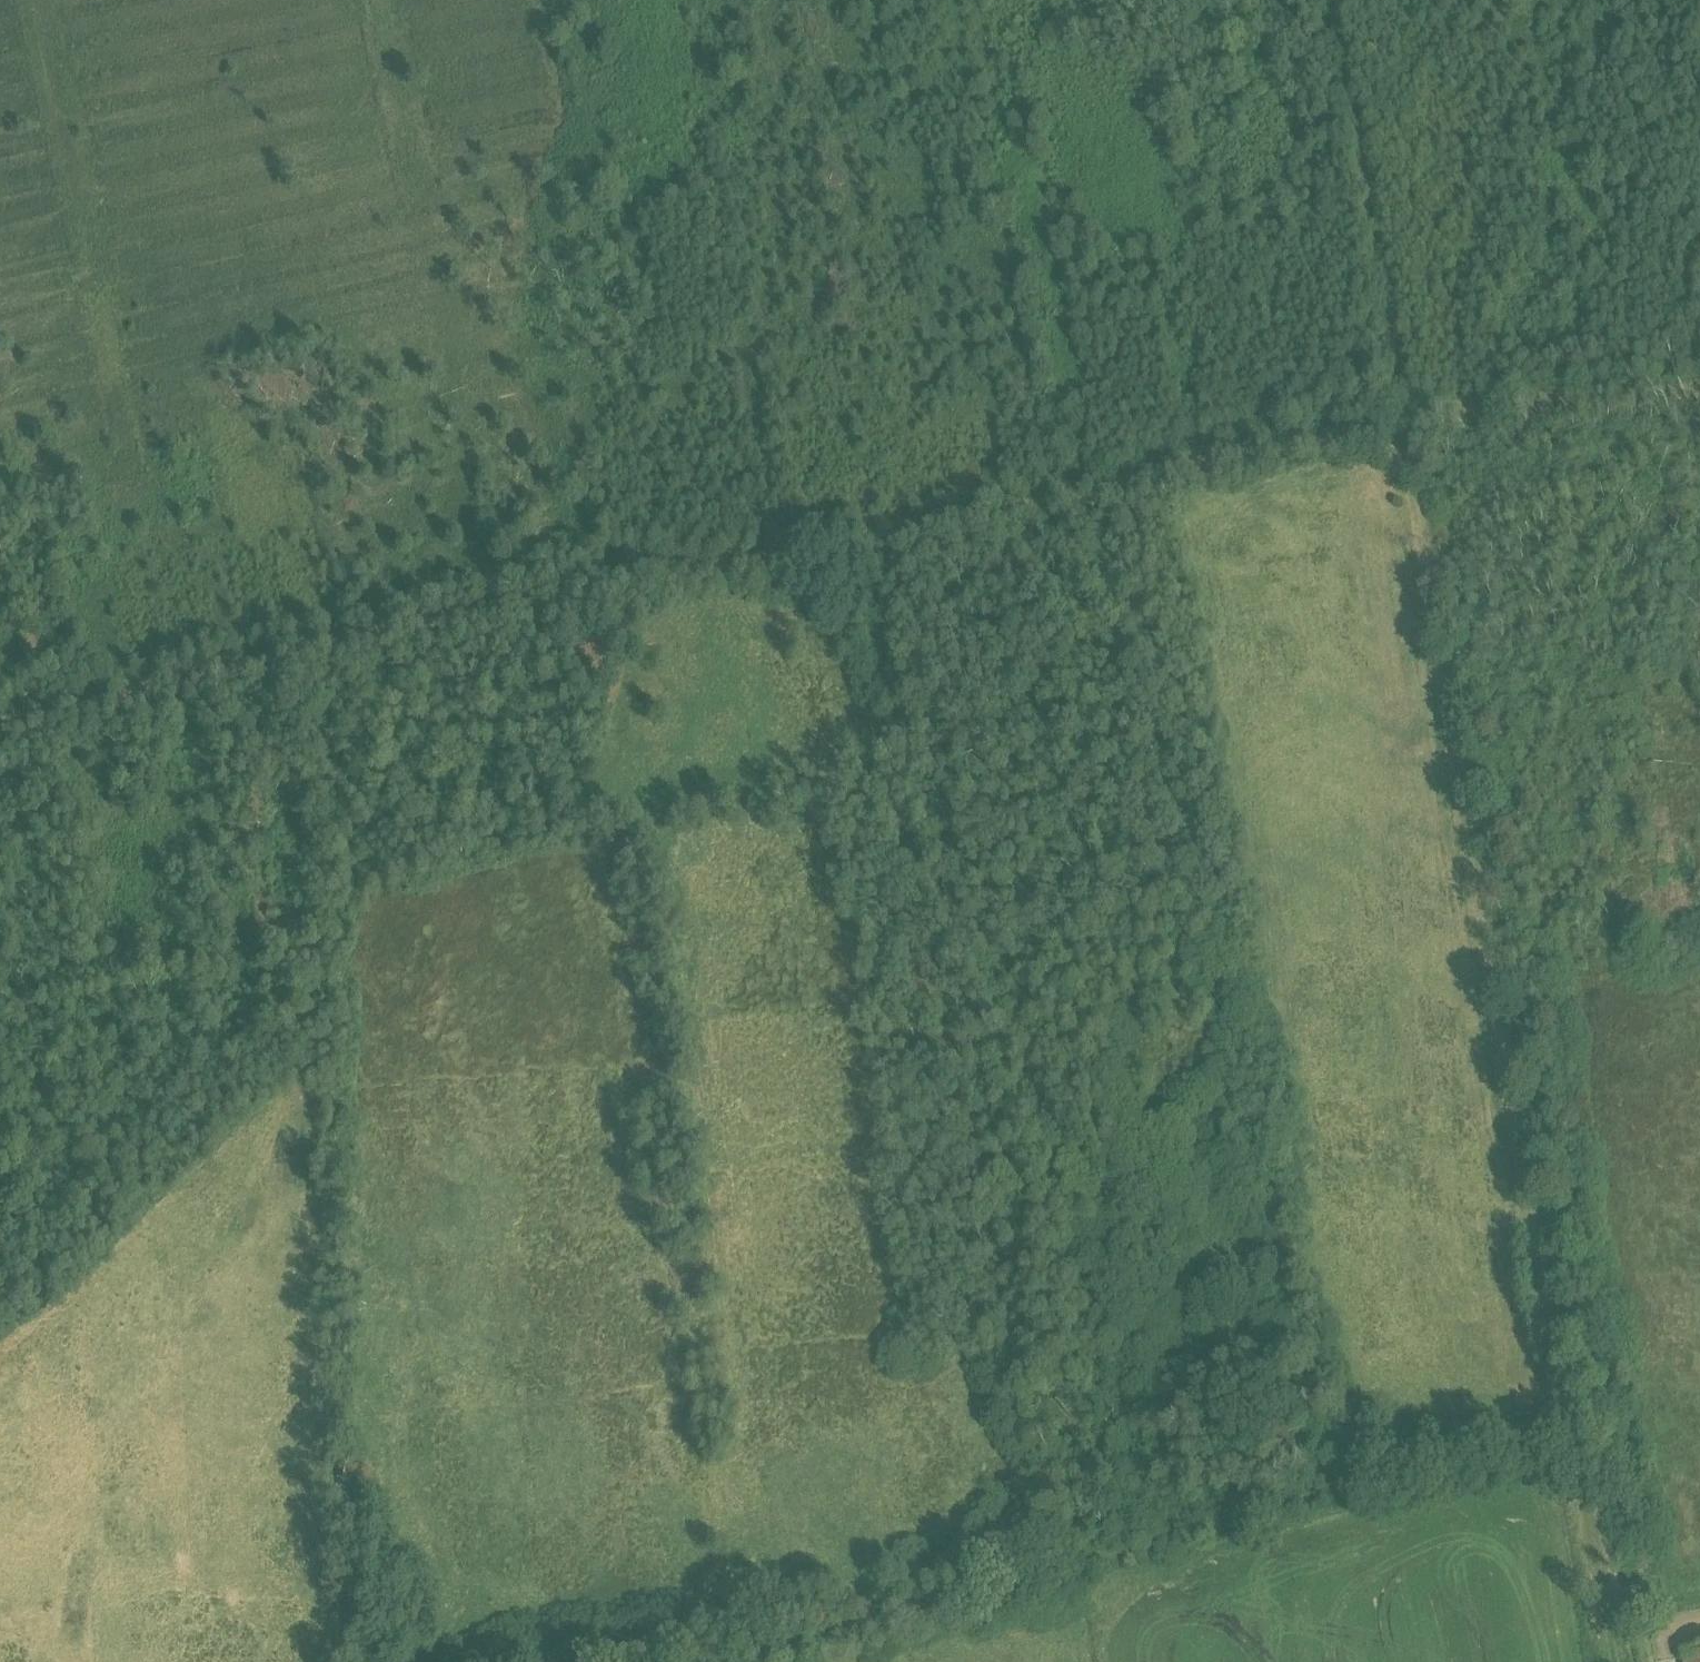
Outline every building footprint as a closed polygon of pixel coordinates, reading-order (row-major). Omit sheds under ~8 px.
[(1686,1653),(1687,1661),(1699,1661),(1699,1651),(1686,1653)]
